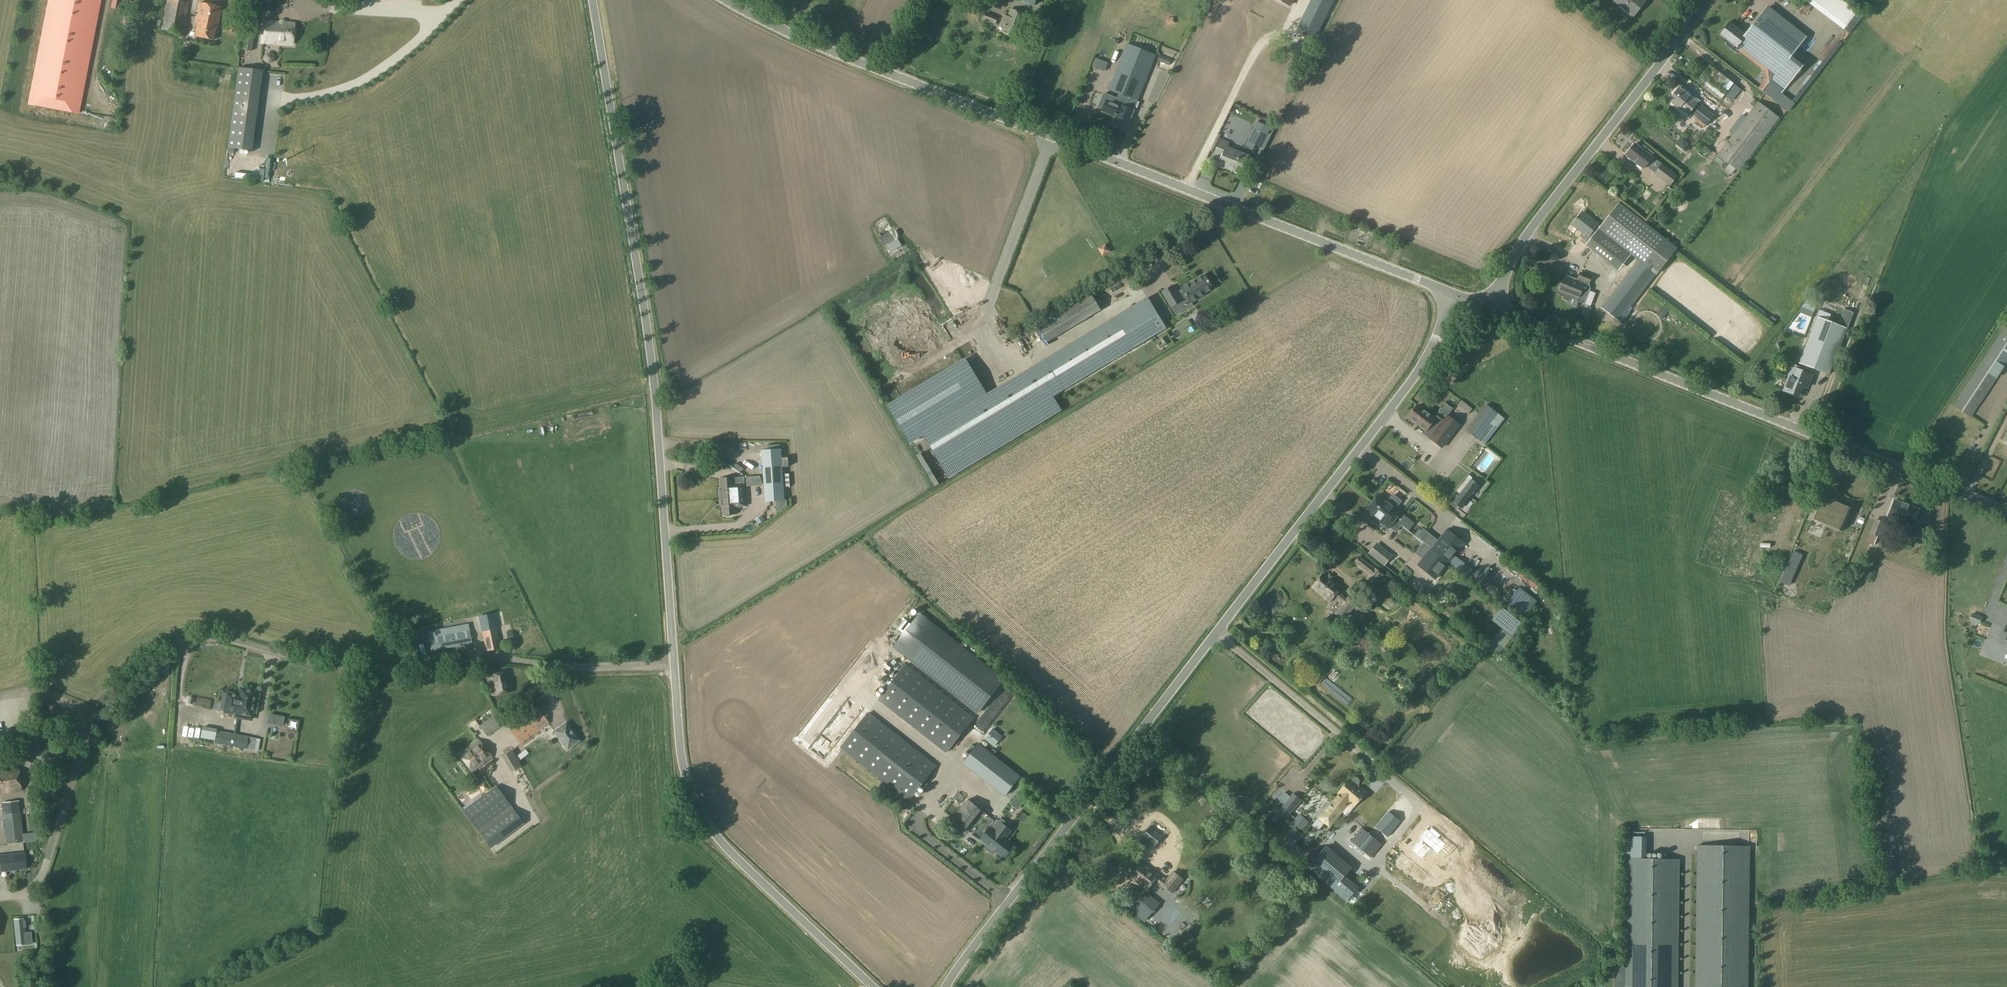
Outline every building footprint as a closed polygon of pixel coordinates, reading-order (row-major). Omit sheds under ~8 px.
[(98,0),(51,0),(30,105),(76,114),(98,0)] [(160,30),(183,35),(189,3),(171,0),(167,0),(160,30)] [(1302,17),(1308,20),(1303,31),(1316,37),(1334,1),(1332,0),(1311,0),(1302,17)] [(1645,2),(1642,0),(1613,0),(1634,16),(1645,2)] [(216,28),(217,28),(221,7),(200,3),(196,24),(197,25),(195,37),(213,41),(216,28)] [(252,51),(258,7),(246,6),(240,49),(252,51)] [(1745,36),(1729,24),(1726,28),(1723,28),(1721,31),(1722,33),(1721,35),(1728,40),(1726,42),(1727,46),(1734,51),(1737,47),(1738,47),(1739,46),(1738,45),(1740,42),(1745,46),(1743,48),(1776,73),(1772,80),(1784,89),(1792,79),(1780,70),(1805,37),(1767,8),(1745,36)] [(1019,36),(1027,16),(1011,9),(1008,17),(1004,16),(1000,26),(1004,27),(1003,30),(1019,36)] [(986,13),(983,19),(996,24),(998,17),(986,13)] [(292,45),(294,23),(263,21),(262,43),(292,45)] [(1104,93),(1098,108),(1103,110),(1102,112),(1116,117),(1113,124),(1126,129),(1134,110),(1132,110),(1136,101),(1138,101),(1156,55),(1126,44),(1108,90),(1120,95),(1118,100),(1115,99),(1115,98),(1104,93)] [(1160,55),(1157,61),(1169,66),(1172,60),(1160,55)] [(258,71),(238,68),(227,148),(247,150),(258,71)] [(1151,73),(1144,91),(1139,103),(1153,108),(1157,97),(1159,98),(1167,79),(1151,73)] [(1735,98),(1741,89),(1734,84),(1733,84),(1729,90),(1725,94),(1724,95),(1732,102),(1735,98)] [(1690,113),(1697,104),(1697,103),(1678,88),(1669,100),(1688,115),(1690,113)] [(1707,88),(1705,91),(1721,106),(1724,103),(1707,88)] [(1738,171),(1779,118),(1758,101),(1751,110),(1717,155),(1738,171)] [(1249,141),(1262,147),(1272,127),(1259,121),(1249,141)] [(1242,174),(1249,156),(1227,148),(1228,143),(1220,140),(1215,154),(1222,157),(1219,165),(1242,174)] [(1634,144),(1626,155),(1644,169),(1652,158),(1651,157),(1653,154),(1643,145),(1640,148),(1634,144)] [(1670,187),(1678,176),(1662,164),(1654,174),(1670,187)] [(1622,196),(1628,189),(1622,184),(1616,191),(1622,196)] [(1599,228),(1587,244),(1613,264),(1625,249),(1640,260),(1602,308),(1618,322),(1677,247),(1620,202),(1599,228)] [(1582,213),(1573,225),(1585,235),(1583,237),(1587,240),(1598,225),(1582,213)] [(893,215),(882,226),(911,253),(922,241),(893,215)] [(1614,270),(1618,274),(1624,267),(1620,264),(1614,270)] [(1580,272),(1577,279),(1576,281),(1571,279),(1572,277),(1566,275),(1559,291),(1577,298),(1576,300),(1584,304),(1589,291),(1586,290),(1589,284),(1590,284),(1593,277),(1580,272)] [(1205,294),(1213,288),(1205,274),(1190,283),(1181,288),(1182,289),(1177,292),(1173,285),(1162,292),(1171,308),(1183,301),(1182,300),(1187,297),(1191,303),(1205,294)] [(1054,396),(1165,329),(1147,298),(1035,366),(1054,396)] [(1816,317),(1799,364),(1829,375),(1847,329),(1853,313),(1844,310),(1838,326),(1833,324),(1816,317)] [(1953,406),(1971,417),(2006,363),(2006,323),(1953,406)] [(965,365),(968,378),(978,375),(974,362),(965,365)] [(1035,366),(922,433),(949,478),(1061,411),(1054,396),(1035,366)] [(1784,391),(1798,396),(1807,373),(1797,369),(1794,377),(1790,376),(1784,391)] [(1498,413),(1486,404),(1465,431),(1478,440),(1478,439),(1484,444),(1504,419),(1498,414),(1498,413)] [(1434,418),(1417,405),(1408,417),(1426,431),(1428,429),(1434,434),(1430,438),(1442,447),(1459,424),(1458,424),(1457,426),(1446,418),(1448,416),(1447,416),(1443,421),(1436,416),(1434,418)] [(1458,423),(1460,418),(1468,421),(1470,413),(1457,408),(1453,421),(1458,423)] [(911,427),(904,431),(909,439),(916,434),(911,427)] [(761,451),(766,502),(784,500),(780,450),(761,451)] [(1483,453),(1470,473),(1481,480),(1488,469),(1482,466),(1486,460),(1493,465),(1496,461),(1483,453)] [(737,515),(736,507),(746,507),(744,478),(720,479),(720,491),(719,491),(720,501),(721,501),(722,508),(723,516),(737,515)] [(1471,480),(1453,503),(1460,509),(1478,486),(1471,480)] [(1389,502),(1379,494),(1373,502),(1401,525),(1395,520),(1401,512),(1395,507),(1396,505),(1391,501),(1389,502)] [(1858,498),(1849,532),(1856,534),(1865,500),(1858,498)] [(1887,517),(1912,526),(1918,512),(1908,508),(1909,506),(1894,500),(1887,517)] [(1819,506),(1813,519),(1822,523),(1824,519),(1842,528),(1840,531),(1841,532),(1851,509),(1837,502),(1834,501),(1833,501),(1832,502),(1831,505),(1829,510),(1819,506)] [(1401,525),(1373,502),(1366,511),(1376,519),(1376,521),(1381,525),(1383,524),(1388,528),(1391,525),(1397,530),(1401,525)] [(761,515),(755,520),(758,525),(765,520),(761,515)] [(1869,533),(1870,533),(1866,543),(1874,546),(1877,536),(1879,537),(1885,522),(1875,519),(1869,533)] [(1422,550),(1428,543),(1410,526),(1403,533),(1422,550)] [(1448,564),(1464,544),(1447,530),(1431,550),(1448,564)] [(1751,537),(1748,543),(1760,548),(1763,541),(1751,537)] [(1392,556),(1377,544),(1369,552),(1385,565),(1392,556)] [(1796,544),(1783,578),(1796,584),(1810,550),(1796,544)] [(1435,580),(1448,564),(1431,550),(1418,566),(1435,580)] [(1385,576),(1359,557),(1355,563),(1370,574),(1367,579),(1377,586),(1385,576)] [(1337,592),(1341,587),(1324,573),(1313,588),(1330,601),(1335,595),(1344,602),(1335,614),(1344,620),(1357,605),(1348,598),(1346,599),(1337,592)] [(1782,582),(1780,590),(1801,597),(1803,589),(1782,582)] [(1982,617),(1972,613),(1969,621),(1979,625),(1982,617)] [(902,636),(893,648),(978,713),(1004,679),(949,636),(920,614),(915,620),(912,619),(910,622),(906,619),(896,632),(902,636)] [(500,649),(497,629),(482,632),(486,652),(500,649)] [(431,650),(470,643),(468,632),(429,640),(431,650)] [(947,754),(975,717),(895,655),(877,678),(889,686),(878,700),(947,754)] [(512,691),(508,672),(488,676),(492,695),(512,691)] [(238,689),(236,696),(225,694),(222,710),(234,712),(249,715),(253,692),(238,689)] [(1024,705),(1027,701),(1028,699),(1024,697),(1019,693),(1018,692),(1014,697),(1015,698),(1024,705)] [(520,744),(548,724),(539,711),(511,732),(520,744)] [(840,748),(908,802),(937,766),(868,712),(840,748)] [(487,737),(500,727),(499,726),(505,721),(499,713),(493,718),(492,717),(479,726),(487,737)] [(554,732),(567,750),(579,741),(566,723),(554,732)] [(0,732),(0,743),(18,741),(17,731),(0,732)] [(216,731),(214,743),(254,750),(256,738),(216,731)] [(212,747),(214,740),(202,736),(200,743),(212,747)] [(459,754),(472,771),(491,757),(478,740),(459,754)] [(1006,796),(1020,777),(978,744),(963,763),(1006,796)] [(511,773),(521,767),(511,750),(501,756),(511,773)] [(21,791),(18,768),(0,770),(0,794),(21,791)] [(1325,810),(1318,818),(1329,827),(1349,803),(1354,807),(1365,793),(1357,786),(1358,785),(1359,782),(1358,780),(1357,778),(1355,777),(1353,777),(1351,778),(1349,780),(1338,793),(1339,794),(1330,804),(1329,803),(1324,809),(1325,810)] [(1393,788),(1366,821),(1350,841),(1371,858),(1381,846),(1382,846),(1415,806),(1393,788)] [(464,813),(489,847),(522,823),(496,789),(464,813)] [(901,798),(896,804),(901,809),(906,802),(901,798)] [(1285,805),(1272,820),(1280,826),(1298,806),(1290,799),(1285,805)] [(952,819),(966,829),(981,810),(968,800),(952,819)] [(6,844),(24,842),(19,801),(2,803),(6,844)] [(1015,846),(1005,838),(1011,831),(1009,830),(1011,827),(1005,822),(1003,824),(997,820),(991,827),(990,827),(980,840),(1004,859),(1015,846)] [(1141,837),(1155,847),(1162,836),(1149,826),(1141,837)] [(1646,859),(1647,837),(1627,836),(1627,859),(1646,859)] [(1202,840),(1196,848),(1200,851),(1206,843),(1202,840)] [(1697,845),(1695,986),(1747,986),(1749,846),(1697,845)] [(1350,870),(1324,848),(1308,867),(1347,901),(1357,890),(1343,878),(1350,870)] [(24,853),(0,856),(0,872),(25,869),(24,853)] [(1627,859),(1625,986),(1677,986),(1679,859),(1646,859),(1627,859)] [(1158,876),(1141,862),(1130,876),(1147,890),(1155,880),(1172,894),(1183,880),(1183,879),(1187,874),(1178,866),(1173,871),(1173,872),(1166,879),(1159,874),(1158,876)] [(1365,874),(1355,882),(1364,891),(1373,882),(1365,874)] [(1379,902),(1387,891),(1382,888),(1375,899),(1379,902)] [(1426,908),(1433,896),(1430,894),(1422,906),(1426,908)] [(1393,897),(1373,924),(1376,927),(1397,900),(1393,897)] [(1411,927),(1418,917),(1415,914),(1407,924),(1411,927)] [(23,919),(14,920),(16,945),(32,943),(31,934),(25,935),(24,927),(25,927),(25,920),(23,921),(23,919)] [(1175,937),(1172,940),(1182,949),(1192,939),(1185,932),(1178,939),(1175,937)]
